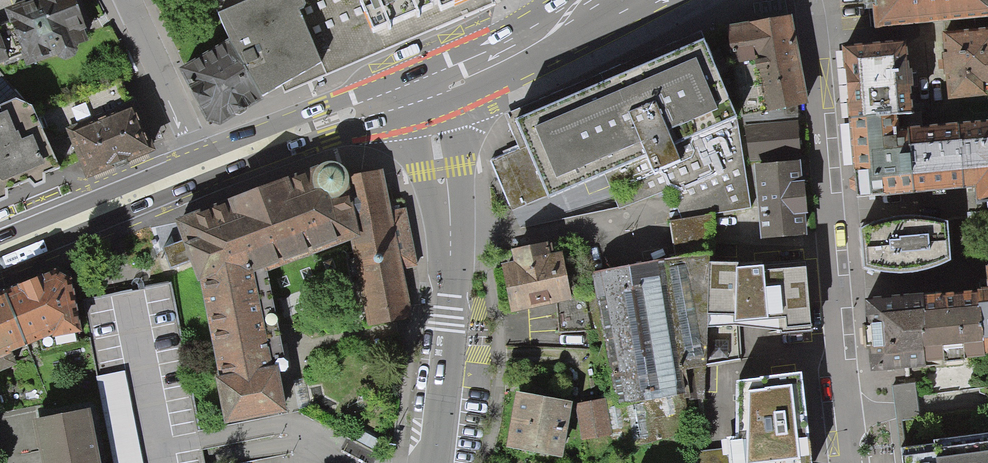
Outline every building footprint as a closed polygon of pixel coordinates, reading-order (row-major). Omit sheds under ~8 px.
[(6,21),(25,75),(55,65),(58,73),(76,66),(74,61),(92,55),(73,0),(33,0),(37,10),(6,21)] [(263,100),(283,88),(285,94),(327,76),(296,0),(213,0),(230,42),(263,100)] [(327,76),(492,6),(490,0),(296,0),(327,76)] [(870,30),(987,20),(987,0),(868,0),(870,30)] [(788,19),(725,30),(742,121),(804,110),(788,19)] [(936,39),(939,73),(941,106),(987,103),(987,35),(936,39)] [(702,38),(507,123),(518,149),(491,161),(513,209),(547,194),(548,198),(644,157),(653,177),(681,164),(673,146),(738,118),(702,38)] [(907,41),(843,47),(850,118),(908,112),(913,112),(910,75),(907,41)] [(10,70),(0,42),(0,74),(10,70)] [(220,128),(263,100),(230,42),(179,73),(206,125),(220,128)] [(6,197),(5,189),(29,179),(34,186),(43,182),(44,173),(59,168),(32,105),(17,98),(0,105),(0,107),(2,112),(0,113),(0,200),(6,197)] [(136,109),(68,135),(86,183),(154,156),(136,109)] [(908,112),(850,118),(858,198),(908,193),(915,193),(909,127),(908,112)] [(958,123),(965,188),(971,188),(976,187),(978,203),(987,202),(987,120),(958,123)] [(800,158),(798,123),(743,126),(745,161),(800,158)] [(958,123),(909,127),(915,193),(921,192),(965,188),(958,123)] [(316,166),(175,219),(183,240),(163,248),(171,268),(190,260),(199,282),(219,377),(215,378),(225,426),(287,412),(279,366),(286,364),(267,271),(350,240),(354,255),(357,254),(361,267),(368,327),(414,318),(404,268),(418,266),(406,207),(392,210),(382,169),(349,175),(347,170),(342,165),(337,162),(331,161),(324,162),(321,165),(316,166)] [(799,165),(751,170),(759,244),(807,239),(799,165)] [(712,218),(668,222),(671,252),(715,248),(712,218)] [(872,226),(864,229),(861,236),(863,266),(867,275),(879,277),(937,274),(945,271),(948,262),(946,232),(942,224),(934,222),(872,226)] [(512,266),(499,269),(510,319),(570,305),(559,257),(547,260),(544,247),(510,255),(512,266)] [(777,341),(808,340),(806,264),(707,267),(709,330),(777,328),(777,341)] [(657,265),(590,277),(613,414),(680,402),(657,265)] [(978,289),(985,354),(987,353),(987,266),(985,266),(987,287),(978,289)] [(55,274),(4,294),(28,351),(52,340),(53,342),(82,337),(69,280),(65,281),(55,274)] [(84,301),(115,462),(204,462),(202,452),(172,284),(128,293),(84,301)] [(978,289),(865,299),(872,373),(929,368),(928,361),(985,356),(985,354),(978,289)] [(0,296),(0,361),(28,351),(4,294),(0,296)] [(738,382),(746,462),(810,462),(801,376),(738,382)] [(914,385),(891,387),(894,423),(917,421),(914,385)] [(569,406),(515,396),(504,451),(559,462),(569,406)] [(609,437),(603,403),(577,408),(583,442),(609,437)] [(31,422),(39,462),(98,462),(88,412),(31,422)] [(903,446),(905,462),(987,462),(987,436),(903,446)]
